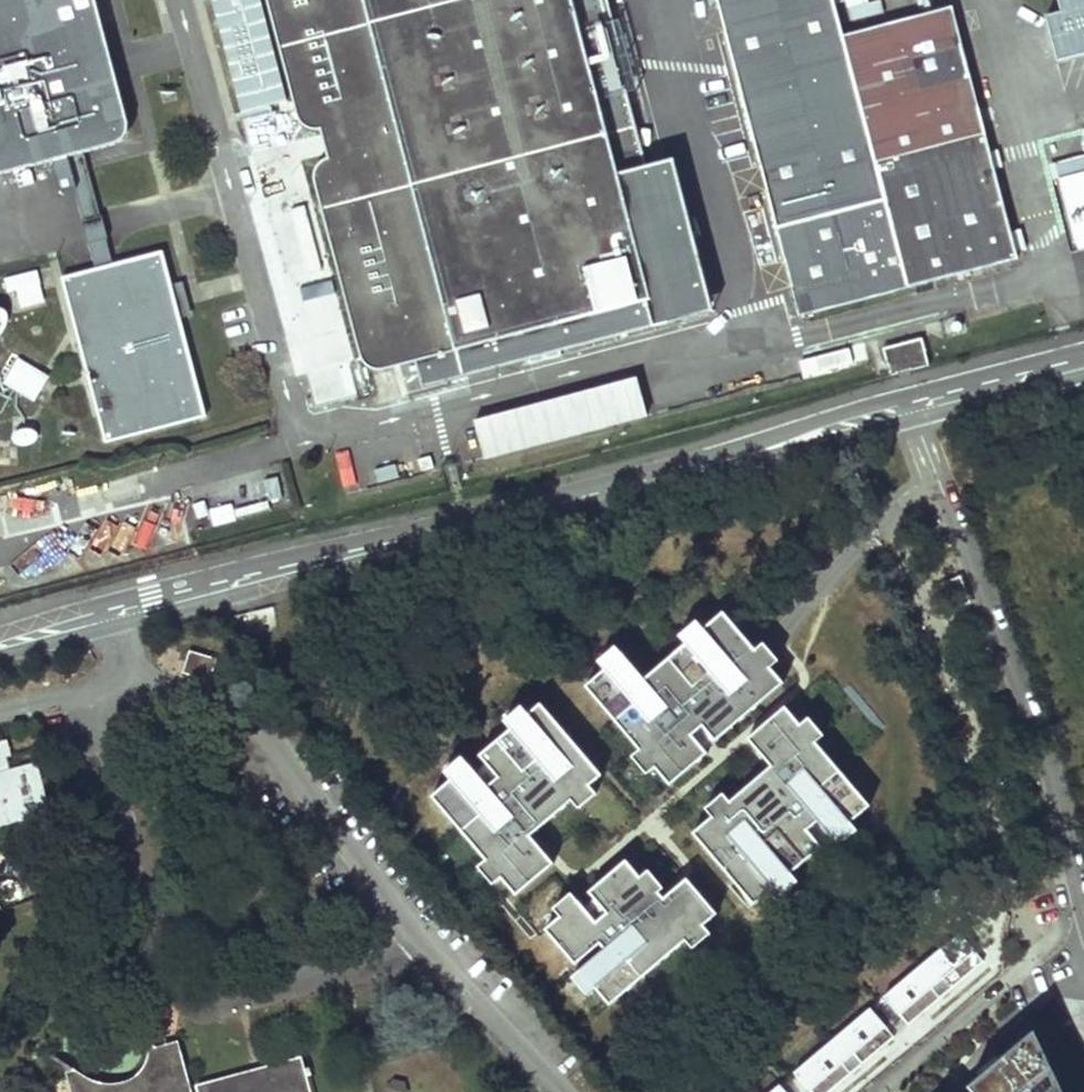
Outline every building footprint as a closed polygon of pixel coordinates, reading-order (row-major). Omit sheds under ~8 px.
[(121,141),(124,140),(128,137),(129,133),(129,129),(96,0),(0,0),(0,173),(121,141)] [(260,0),(213,0),(242,112),(287,100),(260,0)] [(299,122),(302,127),(304,130),(308,132),(311,133),(315,133),(320,132),(324,131),(331,160),(326,163),(323,165),(320,168),(318,172),(317,175),(317,178),(317,182),(360,356),(362,362),(365,365),(370,368),(376,368),(383,367),(415,358),(650,296),(586,54),(614,46),(619,45),(607,0),(267,0),(299,122)] [(776,227),(887,198),(842,36),(833,0),(716,0),(776,227)] [(852,24),(879,16),(874,0),(845,0),(852,24)] [(1083,48),(1083,0),(1072,0),(1083,48)] [(954,6),(842,36),(887,198),(910,286),(1018,259),(954,6)] [(614,46),(586,54),(650,296),(658,325),(713,310),(673,159),(646,166),(614,46)] [(358,373),(292,118),(245,130),(310,384),(358,373)] [(1083,174),(1083,158),(1055,166),(1059,180),(1083,174)] [(910,286),(887,198),(776,227),(800,314),(910,286)] [(1083,293),(1083,250),(1074,252),(1083,293)] [(172,288),(163,254),(62,281),(106,446),(207,419),(181,322),(172,288)] [(37,272),(4,281),(13,314),(46,305),(37,272)] [(192,319),(184,285),(172,288),(181,322),(192,319)] [(415,358),(423,387),(658,325),(650,296),(415,358)] [(929,365),(922,338),(883,348),(890,376),(929,365)] [(851,352),(830,356),(833,373),(854,369),(851,352)] [(787,379),(819,374),(817,358),(785,363),(787,379)] [(48,380),(18,361),(4,384),(35,403),(48,380)] [(484,465),(650,429),(641,386),(474,423),(484,465)] [(200,536),(443,475),(435,442),(192,502),(200,536)] [(714,727),(784,668),(770,651),(777,645),(762,628),(755,634),(721,594),(701,612),(694,604),(676,619),(683,627),(643,661),(614,627),(595,643),(604,653),(584,670),(638,734),(629,741),(645,759),(652,753),(668,772),(707,739),(691,720),(701,712),(714,727)] [(186,650),(178,670),(205,677),(210,655),(186,650)] [(588,770),(601,760),(539,686),(528,696),(520,687),(503,701),(511,710),(476,738),(495,760),(486,768),(460,737),(441,752),(449,761),(428,779),(482,844),(475,850),(491,870),(499,864),(514,882),(553,849),(529,819),(569,786),(576,793),(594,778),(588,770)] [(745,724),(769,752),(728,786),(722,779),(705,793),(712,802),(691,819),(758,899),(798,866),(792,859),(822,834),(807,816),(817,808),(837,831),(858,814),(853,808),(871,793),(816,728),(824,721),(808,703),(800,709),(785,691),(745,724)] [(8,769),(5,755),(9,754),(5,738),(0,739),(0,825),(47,813),(34,762),(8,769)] [(593,972),(609,990),(685,927),(690,933),(708,918),(703,912),(717,901),(686,863),(662,883),(658,878),(663,874),(647,855),(639,862),(626,847),(587,879),(603,898),(594,906),(569,877),(551,893),(559,902),(544,915),(574,951),(567,957),(585,978),(593,972)] [(959,926),(882,991),(909,1024),(987,959),(959,926)] [(792,1066),(814,1091),(827,1091),(897,1033),(870,1000),(792,1066)] [(1030,1026),(949,1091),(1060,1091),(1030,1026)] [(191,1086),(178,1038),(147,1047),(144,1055),(138,1063),(131,1070),(123,1076),(115,1079),(108,1080),(101,1080),(92,1080),(83,1077),(75,1074),(80,1091),(192,1091),(191,1086)] [(191,1086),(192,1091),(248,1091),(305,1076),(300,1056),(191,1086)] [(305,1076),(248,1091),(309,1091),(305,1076)] [(760,1091),(791,1091),(778,1077),(760,1091)]
